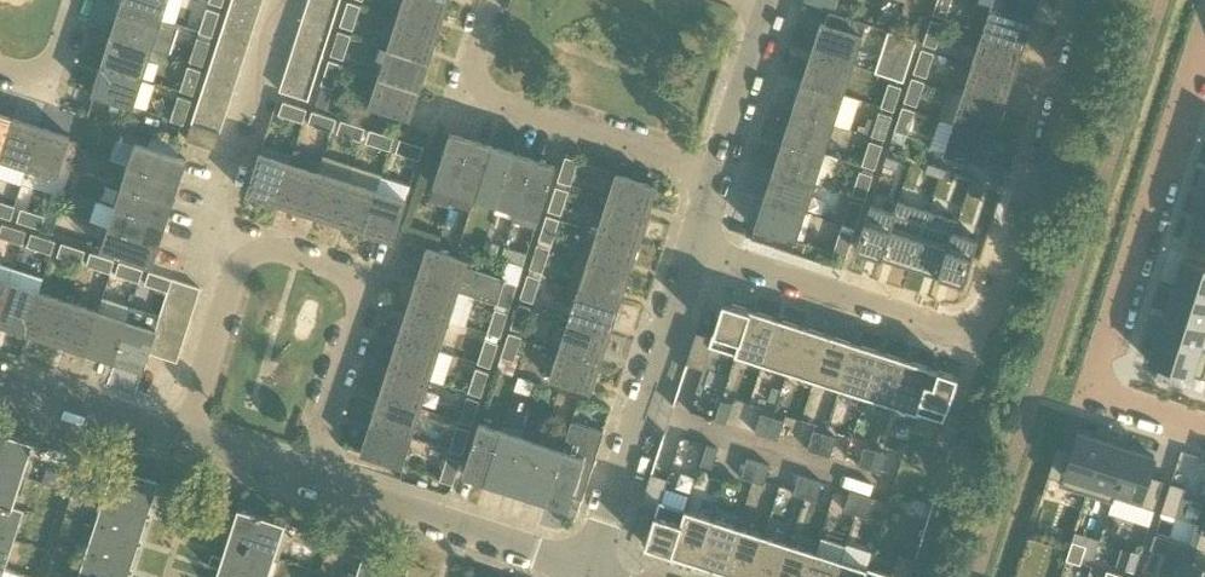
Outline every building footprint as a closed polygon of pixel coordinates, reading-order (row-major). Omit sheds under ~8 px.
[(169,0),(123,0),(121,6),(162,20),(169,0)] [(263,0),(232,0),(230,6),(259,15),(264,0),(263,0)] [(308,4),(337,12),(341,0),(309,0),(308,4)] [(449,2),(442,0),(404,0),(398,18),(440,31),(449,2)] [(952,0),(938,0),(934,14),(946,18),(952,0)] [(1039,0),(994,0),(991,7),(1033,20),(1039,0)] [(341,25),(354,29),(361,6),(349,2),(341,25)] [(337,12),(308,4),(304,18),(333,27),(337,12)] [(180,26),(162,20),(121,6),(111,35),(153,49),(171,55),(180,26)] [(259,15),(230,6),(225,22),(254,30),(259,15)] [(1024,49),(1033,20),(991,7),(982,36),(1024,49)] [(208,8),(200,32),(213,36),(220,12),(208,8)] [(333,27),(304,18),(299,33),(328,43),(333,27)] [(430,61),(440,31),(398,18),(388,48),(430,61)] [(937,47),(944,24),(932,20),(924,43),(937,47)] [(254,30),(225,22),(221,34),(249,44),(254,30)] [(812,52),(854,65),(863,36),(822,22),(812,52)] [(331,55),(344,59),(352,35),(339,31),(331,55)] [(917,40),(895,32),(890,31),(884,49),(899,54),(891,77),(904,81),(917,40)] [(328,43),(299,33),(295,47),(323,57),(328,43)] [(249,44),(221,34),(216,49),(245,58),(249,44)] [(144,78),(153,49),(111,35),(102,64),(144,78)] [(1014,78),(1024,49),(982,36),(973,65),(1014,78)] [(198,37),(191,61),(203,65),(211,42),(198,37)] [(323,57),(295,47),(290,62),(318,71),(323,57)] [(421,90),(430,61),(388,48),(379,77),(421,90)] [(245,58),(216,49),(212,61),(240,72),(245,58)] [(927,77),(935,53),(922,49),(914,73),(927,77)] [(844,95),(854,65),(812,52),(803,81),(844,95)] [(335,88),(342,64),(330,60),(322,84),(335,88)] [(240,72),(212,61),(207,76),(236,86),(240,72)] [(318,71),(290,62),(285,76),(314,85),(318,71)] [(134,107),(144,78),(102,64),(92,94),(134,107)] [(1005,107),(1014,78),(973,65),(963,94),(1005,107)] [(189,66),(181,90),(194,94),(201,70),(189,66)] [(236,86),(207,76),(202,92),(231,102),(236,86)] [(314,85),(285,76),(280,91),(309,100),(314,85)] [(411,120),(421,90),(379,77),(370,106),(411,120)] [(917,105),(925,82),(913,78),(905,101),(917,105)] [(844,95),(803,81),(793,110),(835,124),(844,95)] [(902,87),(890,83),(882,106),(894,111),(902,87)] [(322,84),(315,105),(328,109),(329,106),(335,88),(322,84)] [(231,102),(202,92),(197,108),(226,117),(231,102)] [(995,136),(1005,107),(963,94),(954,123),(995,136)] [(179,96),(172,120),(184,124),(192,100),(179,96)] [(279,114),(303,122),(307,110),(283,101),(279,114)] [(908,134),(916,111),(903,107),(896,130),(908,134)] [(226,117),(197,108),(192,123),(221,132),(226,117)] [(825,153),(835,124),(793,110),(784,139),(825,153)] [(308,123),(331,131),(335,119),(312,111),(308,123)] [(893,116),(880,112),(872,135),(885,139),(893,116)] [(12,117),(0,113),(0,156),(12,117)] [(41,127),(12,117),(0,156),(0,159),(28,169),(41,127)] [(337,133),(361,140),(365,128),(341,120),(337,133)] [(216,148),(221,132),(192,123),(187,139),(216,148)] [(986,166),(995,136),(954,123),(944,153),(986,166)] [(41,127),(28,169),(57,178),(71,136),(41,127)] [(367,143),(390,150),(394,138),(371,130),(367,143)] [(450,133),(438,130),(433,146),(445,150),(450,133)] [(456,190),(472,139),(451,132),(450,133),(445,150),(434,183),(436,184),(436,183),(456,190)] [(396,152),(420,160),(424,147),(400,139),(396,152)] [(472,139),(456,190),(477,197),(493,145),(472,139)] [(816,182),(825,153),(784,139),(774,169),(816,182)] [(883,145),(871,141),(863,165),(875,169),(883,145)] [(129,165),(181,181),(188,160),(136,143),(135,144),(136,145),(129,165)] [(477,197),(497,203),(514,152),(493,145),(477,197)] [(277,204),(290,162),(261,152),(247,194),(277,204)] [(514,152),(497,203),(518,210),(534,159),(514,152)] [(571,184),(579,161),(566,157),(559,180),(571,184)] [(537,227),(556,166),(534,159),(518,210),(515,220),(537,227)] [(306,213),(319,171),(290,162),(277,204),(306,213)] [(181,181),(129,165),(123,185),(174,202),(181,181)] [(806,211),(816,182),(774,169),(765,198),(806,211)] [(335,222),(348,181),(319,171),(306,213),(335,222)] [(873,175),(861,171),(853,195),(865,199),(873,175)] [(607,203),(649,216),(658,186),(617,173),(607,203)] [(364,232),(377,190),(348,181),(335,222),(364,232)] [(167,223),(174,202),(123,185),(116,206),(167,223)] [(569,191),(557,187),(549,210),(562,214),(569,191)] [(377,190),(364,232),(394,241),(407,200),(377,190)] [(1203,190),(1196,214),(1204,217),(1204,191),(1203,190)] [(797,241),(806,211),(765,198),(755,228),(797,241)] [(864,204),(851,200),(843,224),(856,228),(864,204)] [(12,219),(16,206),(0,201),(0,215),(12,219)] [(639,245),(649,216),(607,203),(598,232),(639,245)] [(167,223),(116,206),(109,227),(161,243),(167,223)] [(22,208),(18,221),(41,228),(45,216),(22,208)] [(1196,214),(1187,240),(1204,246),(1204,217),(1196,214)] [(540,239),(552,243),(560,220),(547,216),(540,239)] [(889,231),(881,256),(911,266),(922,230),(892,221),(889,231)] [(154,265),(161,243),(109,227),(96,223),(89,244),(102,248),(154,265)] [(865,223),(857,248),(881,256),(889,231),(865,223)] [(0,234),(0,236),(23,244),(27,231),(3,224),(0,234)] [(834,253),(846,257),(854,234),(842,230),(834,253)] [(922,230),(911,266),(941,275),(949,250),(952,240),(922,230)] [(588,261),(630,274),(639,245),(598,232),(588,261)] [(32,233),(28,246),(52,253),(56,241),(32,233)] [(62,243),(58,255),(82,263),(86,251),(62,243)] [(530,268),(543,272),(550,249),(538,245),(530,268)] [(524,265),(528,253),(506,246),(502,258),(524,265)] [(472,283),(463,280),(469,261),(428,248),(418,278),(459,291),(510,308),(518,284),(476,271),(472,283)] [(949,250),(941,275),(965,283),(973,258),(949,250)] [(91,252),(87,265),(111,273),(115,260),(91,252)] [(579,290),(620,304),(630,274),(588,261),(579,290)] [(1204,295),(1204,268),(1181,261),(1173,285),(1204,295)] [(120,262),(116,274),(140,282),(144,269),(120,262)] [(11,282),(15,270),(0,265),(0,316),(11,282)] [(73,293),(83,297),(91,272),(80,269),(73,293)] [(168,291),(172,279),(150,272),(146,284),(168,291)] [(521,298),(533,302),(541,278),(528,274),(521,298)] [(450,320),(459,291),(418,278),(408,307),(450,320)] [(201,288),(173,279),(172,279),(168,291),(168,294),(196,303),(201,288)] [(40,291),(11,282),(0,316),(0,325),(27,333),(40,291)] [(1204,323),(1204,295),(1173,285),(1165,310),(1204,323)] [(611,333),(620,304),(579,290),(570,319),(611,333)] [(56,343),(69,301),(40,291),(27,333),(56,343)] [(192,318),(196,303),(168,294),(164,308),(192,318)] [(85,352),(99,310),(69,301),(56,343),(85,352)] [(712,346),(737,355),(752,309),(733,303),(732,304),(724,302),(713,337),(697,332),(687,364),(704,369),(712,346)] [(511,327),(524,331),(531,308),(519,304),(511,327)] [(441,349),(450,320),(408,307),(399,336),(441,349)] [(187,332),(192,318),(164,308),(159,323),(187,332)] [(496,309),(488,333),(501,337),(508,313),(496,309)] [(752,309),(737,355),(763,363),(778,317),(759,311),(758,313),(752,311),(752,309)] [(114,361),(128,320),(99,310),(85,352),(114,361)] [(1204,331),(1204,323),(1165,310),(1157,334),(1200,348),(1204,331)] [(778,317),(763,363),(789,371),(803,326),(784,320),(784,321),(778,320),(778,318),(778,317)] [(602,362),(611,333),(570,319),(560,348),(602,362)] [(114,361),(144,371),(150,353),(155,337),(157,329),(128,320),(114,361)] [(182,347),(187,332),(159,323),(157,329),(155,337),(182,347)] [(804,326),(803,326),(789,371),(814,380),(829,334),(810,328),(810,330),(803,328),(804,326)] [(510,374),(515,360),(522,337),(510,333),(498,370),(510,374)] [(830,334),(829,334),(814,380),(841,388),(855,342),(836,336),(835,338),(829,336),(830,334)] [(1191,375),(1200,348),(1157,334),(1148,362),(1191,375)] [(431,378),(441,349),(399,336),(390,365),(431,378)] [(178,362),(182,347),(155,337),(150,353),(178,362)] [(486,339),(479,363),(491,367),(499,343),(486,339)] [(856,342),(855,342),(841,388),(866,396),(881,351),(862,345),(861,346),(855,344),(856,342)] [(592,392),(602,362),(560,348),(550,379),(592,392)] [(881,351),(866,396),(892,404),(907,359),(888,353),(887,355),(881,353),(881,351)] [(907,359),(892,404),(917,413),(932,369),(933,367),(913,361),(913,363),(907,361),(907,359)] [(422,408),(431,378),(390,365),(380,394),(422,408)] [(477,368),(469,392),(482,396),(489,372),(477,368)] [(932,369),(917,413),(942,421),(935,443),(952,449),(962,418),(947,413),(959,376),(939,369),(939,371),(932,369)] [(412,437),(422,408),(380,394),(371,423),(412,437)] [(468,397),(460,421),(472,425),(480,401),(468,397)] [(722,400),(715,420),(727,424),(733,404),(722,400)] [(762,413),(756,433),(767,436),(774,417),(762,413)] [(774,417),(767,436),(779,440),(785,420),(774,417)] [(463,474),(485,481),(501,430),(481,424),(481,423),(480,422),(463,474)] [(564,450),(547,501),(569,508),(573,496),(583,499),(605,432),(572,422),(563,450),(564,450)] [(403,467),(412,437),(371,423),(361,453),(403,467)] [(458,426),(456,433),(451,450),(463,454),(471,430),(458,426)] [(485,481),(506,488),(522,437),(501,430),(485,481)] [(814,430),(808,449),(819,453),(826,434),(814,430)] [(30,458),(35,442),(0,431),(0,468),(24,475),(25,474),(21,473),(26,457),(30,458)] [(1086,493),(1103,440),(1079,432),(1073,451),(1058,446),(1049,475),(1064,480),(1062,486),(1086,493)] [(819,453),(831,457),(837,437),(826,434),(819,453)] [(506,488),(526,495),(543,443),(522,437),(506,488)] [(1132,449),(1103,440),(1086,493),(1114,502),(1116,497),(1132,449)] [(526,495),(547,501),(564,450),(563,450),(543,443),(526,495)] [(713,468),(719,448),(707,445),(701,464),(713,468)] [(865,446),(859,466),(870,469),(877,450),(865,446)] [(1132,449),(1116,497),(1155,510),(1164,480),(1150,476),(1156,457),(1132,449)] [(870,469),(882,473),(888,454),(877,450),(870,469)] [(441,480),(453,484),(461,460),(449,456),(441,480)] [(753,481),(759,461),(748,458),(742,477),(753,481)] [(765,485),(771,465),(759,461),(753,481),(765,485)] [(14,507),(19,492),(15,491),(20,475),(24,476),(24,475),(0,468),(0,502),(14,507)] [(159,482),(151,480),(114,468),(105,496),(150,511),(159,482)] [(642,504),(643,505),(657,509),(646,545),(654,548),(653,549),(672,555),(687,509),(662,501),(669,479),(652,473),(642,504)] [(794,494),(805,498),(812,478),(800,474),(794,494)] [(812,478),(805,498),(817,501),(823,482),(812,478)] [(1172,483),(1162,512),(1177,517),(1187,488),(1172,483)] [(845,510),(856,514),(863,494),(851,491),(845,510)] [(863,494),(856,514),(868,518),(874,498),(863,494)] [(141,539),(150,511),(105,496),(96,525),(141,539)] [(14,507),(0,502),(0,534),(15,539),(25,510),(14,507)] [(276,556),(276,555),(272,554),(278,538),(281,539),(286,523),(239,508),(237,514),(227,510),(223,522),(233,525),(228,541),(276,556)] [(697,563),(712,518),(687,509),(672,555),(673,556),(674,554),(680,556),(679,558),(697,563)] [(697,563),(699,564),(699,562),(706,564),(705,566),(723,572),(738,526),(712,518),(697,563)] [(1196,547),(1204,550),(1204,520),(1196,547)] [(132,568),(141,539),(96,525),(87,553),(132,568)] [(764,534),(738,526),(723,572),(725,572),(725,570),(731,572),(731,574),(740,576),(750,576),(764,534)] [(15,539),(0,534),(0,565),(6,567),(15,539)] [(750,576),(779,576),(790,543),(764,534),(750,576)] [(270,573),(266,572),(272,556),(276,557),(276,556),(228,541),(223,557),(213,553),(209,565),(220,568),(218,573),(229,576),(269,576),(270,573)] [(1070,550),(1084,555),(1087,546),(1073,541),(1070,550)] [(816,551),(790,543),(779,576),(808,576),(816,551)] [(1196,547),(1192,562),(1182,559),(1176,576),(1204,576),(1204,550),(1196,547)] [(411,563),(366,549),(357,576),(407,576),(411,563)] [(1081,564),(1084,555),(1070,550),(1067,560),(1081,564)] [(841,559),(816,551),(808,576),(836,576),(841,559)] [(132,568),(87,553),(79,576),(129,576),(132,568)] [(917,559),(900,553),(892,576),(867,568),(864,576),(911,576),(917,559)] [(867,568),(841,559),(836,576),(864,576),(867,568)]
